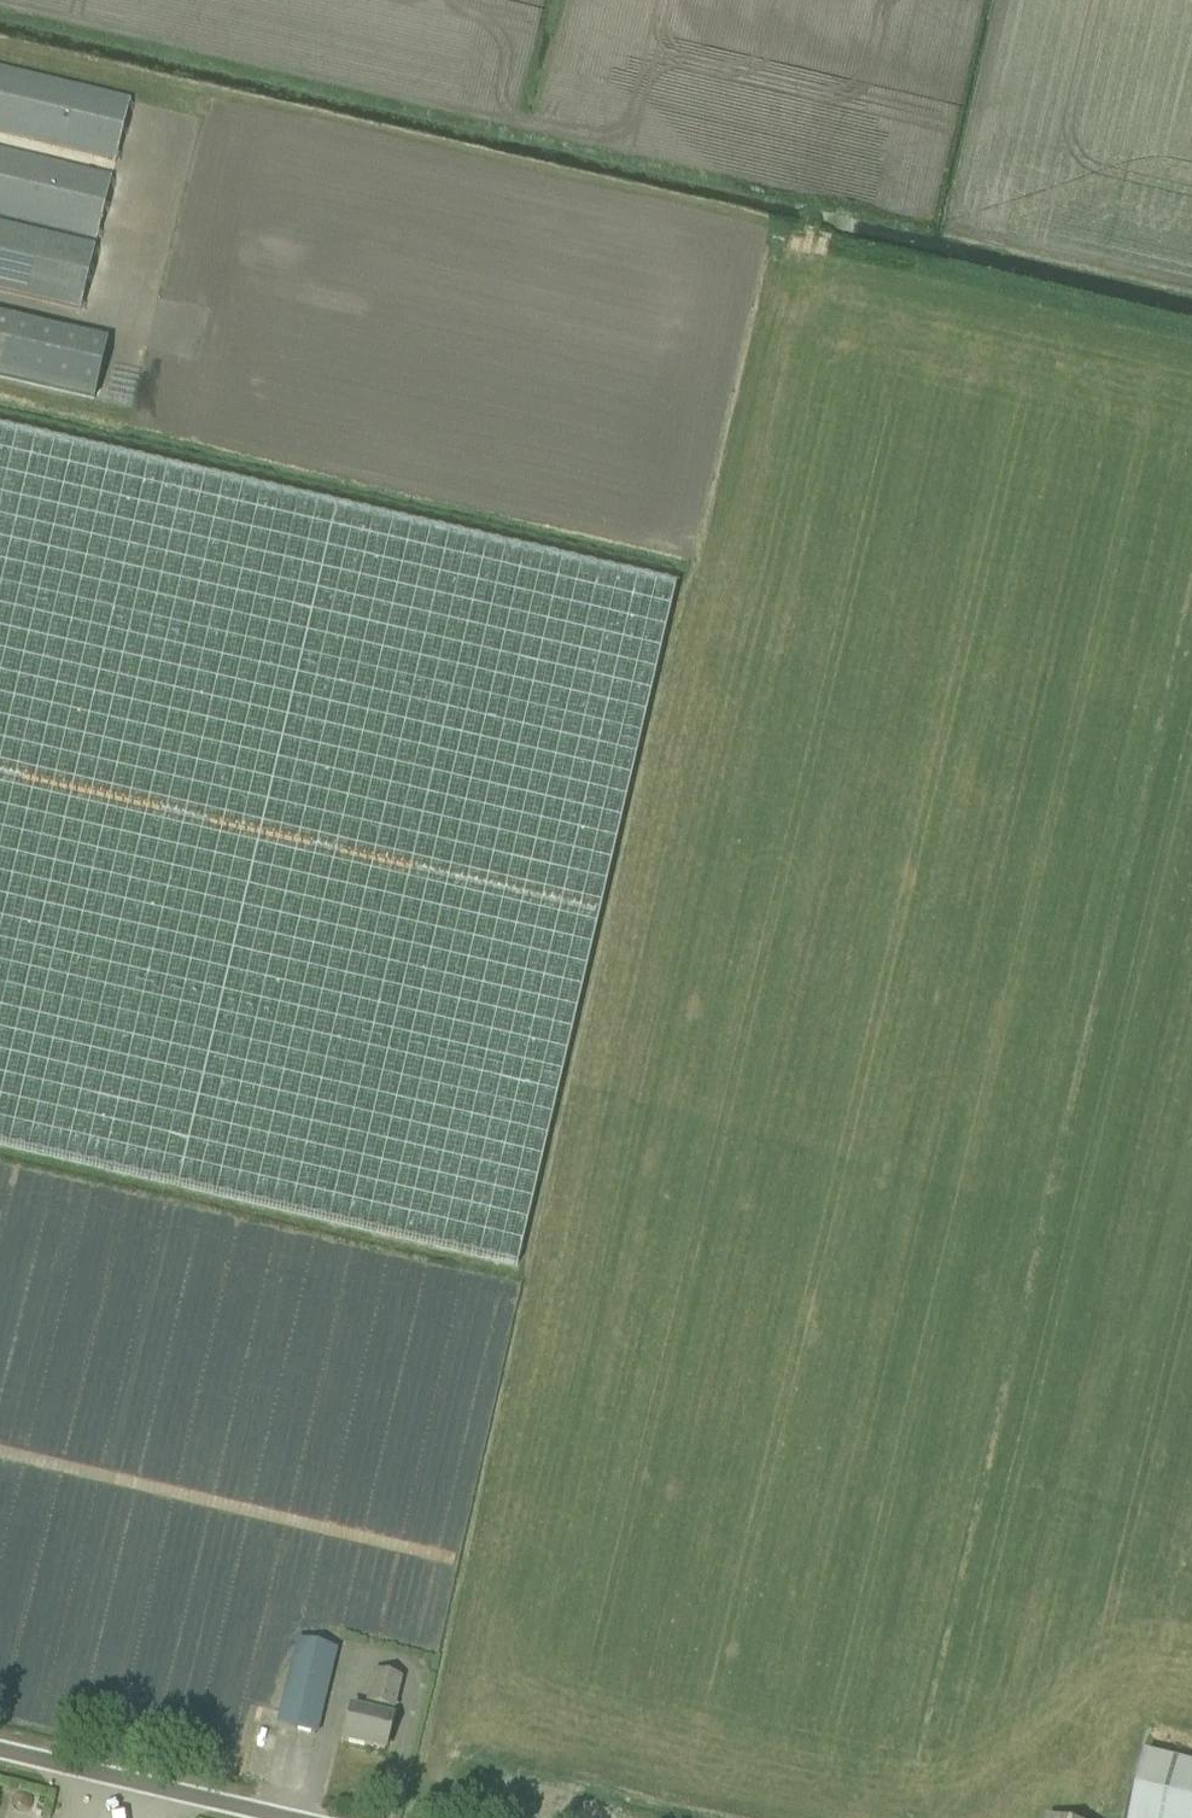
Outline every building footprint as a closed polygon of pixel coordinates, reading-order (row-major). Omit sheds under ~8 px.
[(129,103),(0,72),(0,137),(114,165),(129,103)] [(96,242),(111,179),(0,152),(0,219),(96,242)] [(77,314),(94,247),(0,225),(0,296),(77,314)] [(92,405),(106,339),(0,315),(0,381),(92,405)] [(453,1251),(517,1266),(675,588),(0,431),(0,1146),(453,1251)] [(287,1688),(278,1726),(315,1735),(335,1651),(298,1642),(287,1688)] [(343,1742),(384,1752),(392,1720),(390,1719),(399,1680),(374,1675),(365,1714),(350,1711),(343,1742)] [(1145,1753),(1130,1817),(1191,1817),(1191,1765),(1145,1753)] [(12,1800),(11,1802),(11,1804),(12,1806),(12,1807),(13,1808),(14,1809),(15,1810),(15,1811),(17,1812),(18,1813),(19,1813),(20,1813),(22,1813),(24,1813),(26,1812),(28,1811),(29,1810),(30,1809),(31,1807),(32,1806),(32,1804),(32,1802),(32,1800),(31,1798),(30,1797),(29,1795),(28,1794),(26,1793),(24,1792),(23,1792),(21,1792),(19,1793),(17,1793),(16,1794),(14,1795),(13,1797),(12,1799),(12,1800)]
